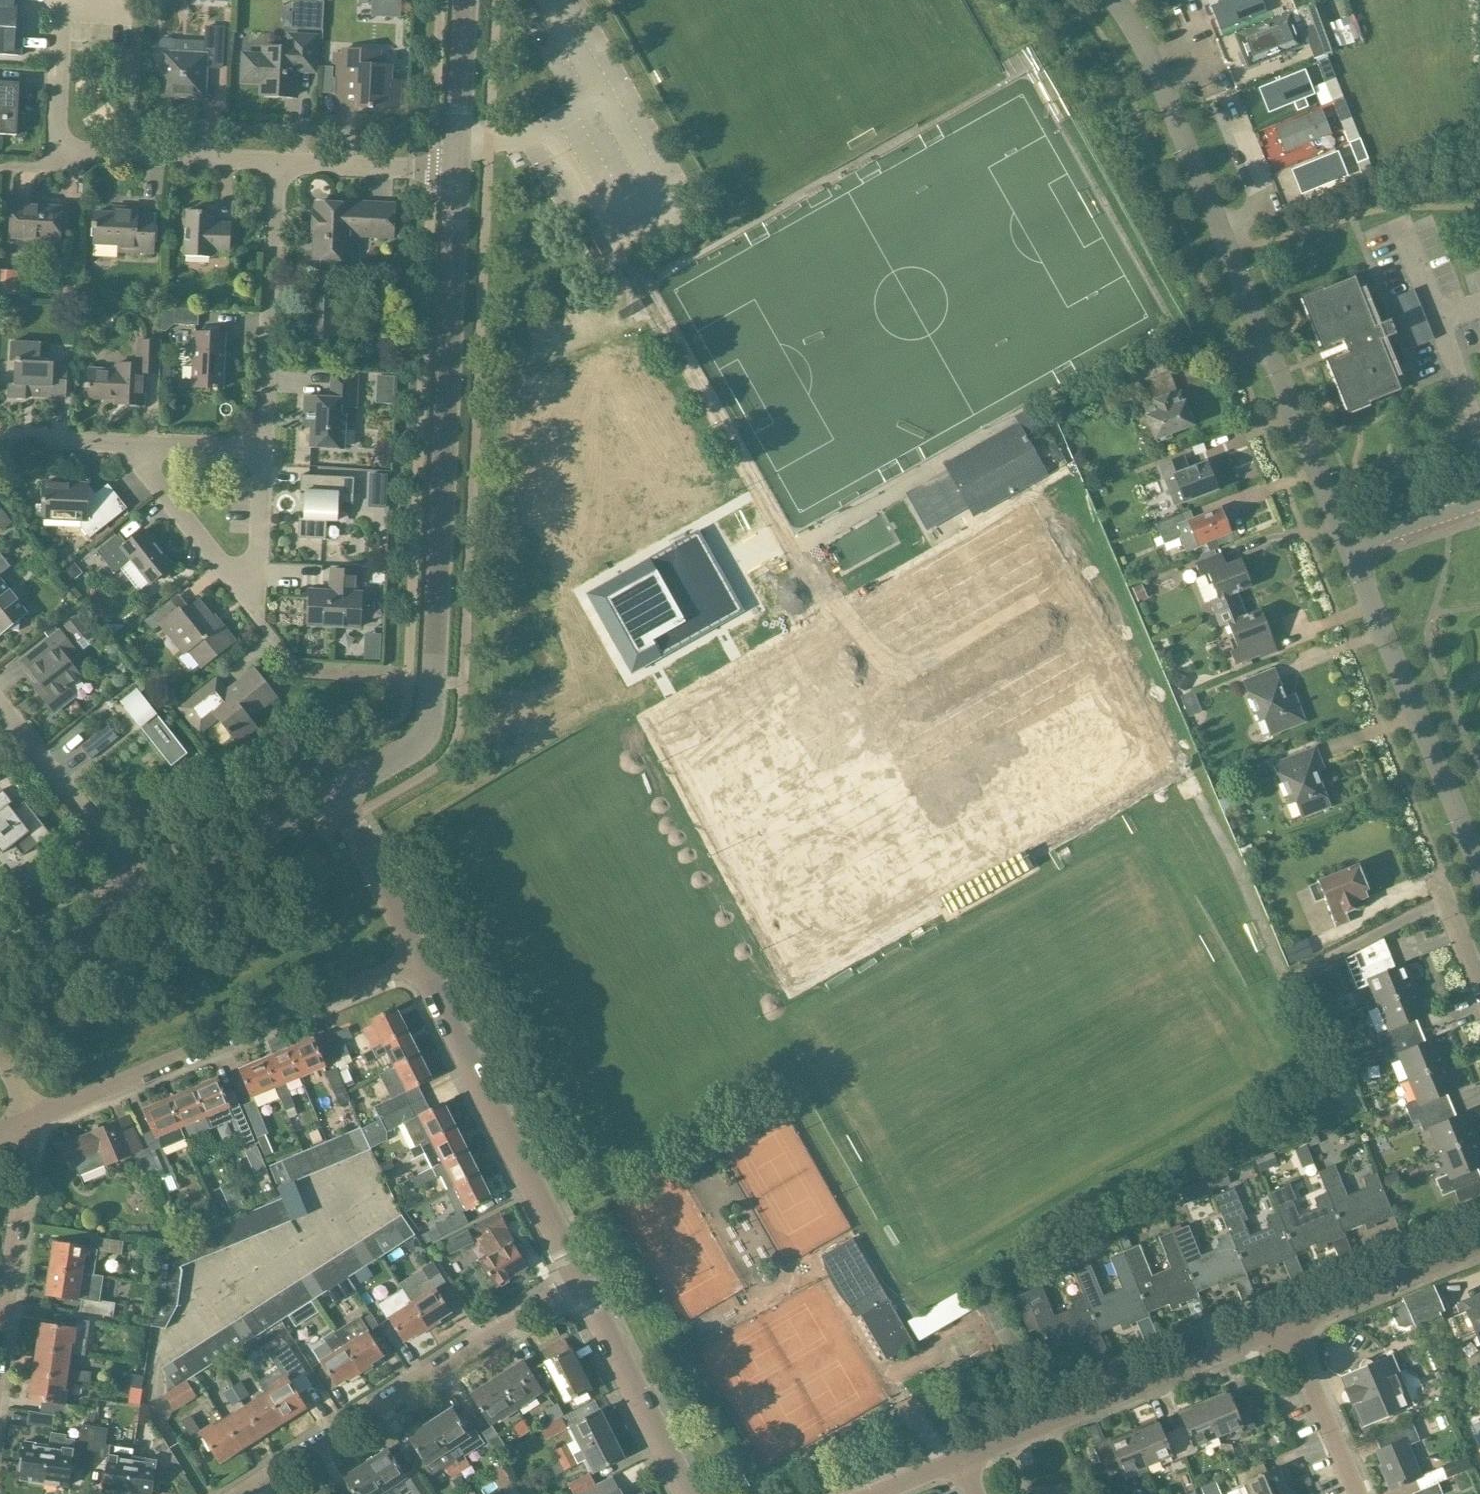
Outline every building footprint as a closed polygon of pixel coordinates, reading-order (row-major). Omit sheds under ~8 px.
[(20,57),(22,28),(16,28),(17,0),(0,0),(0,56),(20,57)] [(374,15),(403,16),(403,0),(374,0),(374,15)] [(1260,0),(1231,0),(1207,9),(1215,31),(1264,12),(1260,0)] [(1320,0),(1318,0),(1295,10),(1314,60),(1338,51),(1320,0)] [(1300,46),(1288,15),(1235,36),(1247,67),(1300,46)] [(160,43),(160,51),(164,55),(163,80),(160,80),(160,94),(162,97),(177,98),(177,96),(204,97),(205,67),(221,68),(223,28),(206,27),(205,55),(173,54),(174,43),(171,40),(163,40),(160,43)] [(316,37),(290,36),(289,50),(264,48),(263,56),(243,55),(242,81),(262,82),(262,94),(296,96),(297,66),(314,67),(316,37)] [(373,107),(373,105),(399,106),(400,81),(390,80),(391,66),(379,65),(380,51),(342,49),(342,54),(334,53),(333,77),(336,78),(335,94),(358,95),(358,107),(373,107)] [(1328,58),(1317,62),(1325,83),(1336,78),(1328,58)] [(1252,90),(1263,116),(1313,95),(1302,69),(1252,90)] [(17,136),(19,84),(0,83),(0,135),(17,136)] [(1344,97),(1332,102),(1341,122),(1352,117),(1344,97)] [(1334,135),(1324,109),(1275,129),(1286,155),(1334,135)] [(1360,139),(1349,143),(1357,164),(1369,159),(1360,139)] [(1338,147),(1286,168),(1298,196),(1349,176),(1338,147)] [(314,259),(350,261),(352,229),(363,229),(363,233),(393,235),(394,207),(364,205),(364,209),(352,209),(353,205),(317,203),(314,259)] [(10,238),(60,241),(61,209),(11,206),(10,238)] [(153,254),(155,216),(137,215),(137,208),(121,208),(121,214),(95,213),(94,245),(119,246),(119,252),(153,254)] [(213,212),(187,211),(185,256),(211,257),(211,251),(230,252),(231,224),(212,223),(213,212)] [(18,271),(0,270),(0,294),(17,295),(18,271)] [(1327,362),(1348,412),(1399,391),(1379,342),(1395,336),(1389,321),(1373,328),(1353,278),(1302,299),(1322,350),(1342,342),(1346,354),(1327,362)] [(365,300),(392,301),(392,287),(366,286),(365,300)] [(1433,341),(1413,291),(1389,300),(1410,350),(1433,341)] [(308,348),(338,349),(340,298),(310,296),(308,348)] [(632,304),(637,312),(644,307),(640,300),(632,304)] [(637,312),(632,304),(624,309),(629,317),(637,312)] [(199,310),(174,309),(174,325),(198,326),(199,310)] [(192,386),(223,388),(226,335),(195,333),(192,386)] [(114,404),(144,405),(146,373),(160,374),(161,342),(138,341),(137,365),(116,364),(116,370),(90,369),(89,399),(115,400),(114,404)] [(26,400),(26,396),(66,398),(68,368),(54,368),(54,363),(40,362),(41,344),(11,342),(10,362),(15,362),(14,384),(9,384),(8,399),(26,400)] [(1171,434),(1191,426),(1189,421),(1192,420),(1188,409),(1185,410),(1180,395),(1178,396),(1165,361),(1132,374),(1134,378),(1104,389),(1105,392),(1087,398),(1092,412),(1093,411),(1096,418),(1113,411),(1113,412),(1143,401),(1146,408),(1144,408),(1146,416),(1130,422),(1136,438),(1152,432),(1156,444),(1172,438),(1171,434)] [(310,447),(344,449),(346,407),(357,407),(358,376),(332,374),(331,398),(305,397),(304,419),(312,420),(310,447)] [(1016,424),(942,466),(946,472),(904,497),(925,534),(967,510),(973,520),(1048,476),(1025,438),(1040,429),(1029,410),(1013,419),(1016,424)] [(1172,492),(1177,506),(1216,491),(1205,464),(1186,471),(1182,459),(1159,468),(1166,488),(1176,484),(1178,490),(1172,492)] [(298,539),(329,540),(330,520),(338,521),(338,503),(354,504),(355,477),(301,475),(300,494),(305,494),(304,516),(299,515),(298,539)] [(82,528),(89,537),(126,508),(108,485),(96,495),(87,485),(44,483),(43,518),(82,520),(82,528)] [(1186,553),(1200,547),(1200,545),(1206,542),(1209,551),(1218,548),(1214,539),(1229,533),(1220,511),(1194,521),(1190,510),(1156,525),(1163,545),(1180,538),(1186,553)] [(2,531),(12,523),(5,514),(0,518),(0,528),(2,531)] [(173,567),(144,530),(127,544),(119,534),(97,552),(115,574),(132,560),(151,584),(173,567)] [(698,531),(587,594),(631,674),(743,612),(698,531)] [(11,566),(1,554),(0,555),(0,575),(11,566)] [(1204,604),(1209,602),(1215,615),(1242,605),(1237,592),(1252,587),(1241,561),(1226,566),(1222,555),(1195,565),(1200,577),(1195,580),(1204,604)] [(360,628),(362,593),(357,592),(358,571),(331,570),(330,591),(310,590),(309,625),(360,628)] [(29,613),(0,577),(0,636),(29,613)] [(1135,600),(1144,596),(1138,582),(1129,586),(1135,600)] [(152,631),(166,621),(201,666),(216,654),(217,655),(235,641),(215,616),(212,618),(199,601),(184,613),(173,599),(144,621),(152,631)] [(1246,616),(1242,605),(1215,615),(1220,628),(1228,624),(1233,639),(1230,641),(1234,651),(1230,652),(1235,666),(1262,656),(1257,643),(1271,637),(1261,611),(1246,616)] [(77,616),(64,627),(78,643),(91,633),(77,616)] [(68,686),(81,676),(65,657),(75,649),(60,631),(38,648),(46,658),(30,670),(40,682),(34,687),(54,713),(75,696),(68,686)] [(276,697),(254,670),(227,691),(217,679),(180,708),(200,733),(218,718),(235,739),(240,740),(253,729),(254,725),(249,719),(276,697)] [(1305,723),(1299,706),(1289,709),(1274,671),(1244,682),(1260,722),(1265,720),(1271,736),(1305,723)] [(1192,681),(1178,675),(1174,686),(1188,692),(1192,681)] [(1180,697),(1188,718),(1202,712),(1193,691),(1180,697)] [(123,704),(131,714),(172,767),(188,754),(144,698),(143,698),(139,692),(123,704)] [(82,747),(91,759),(119,737),(109,725),(82,747)] [(1321,761),(1315,748),(1275,765),(1291,804),(1295,802),(1302,819),(1330,808),(1313,764),(1321,761)] [(0,791),(0,851),(2,854),(13,845),(22,856),(51,834),(25,801),(17,808),(2,789),(0,791)] [(1238,849),(1242,858),(1254,853),(1250,844),(1238,849)] [(1356,865),(1316,882),(1317,883),(1307,887),(1314,902),(1323,899),(1334,927),(1348,922),(1344,913),(1362,906),(1360,901),(1366,898),(1364,892),(1367,890),(1356,865)] [(1282,950),(1289,966),(1312,955),(1306,940),(1282,950)] [(1357,989),(1369,984),(1377,1004),(1415,989),(1404,963),(1395,967),(1390,955),(1350,971),(1357,989)] [(1387,1044),(1421,1030),(1416,1019),(1425,1015),(1415,989),(1377,1004),(1388,1029),(1382,1032),(1387,1044)] [(395,1007),(369,1019),(381,1044),(407,1031),(395,1007)] [(348,1028),(327,1037),(336,1060),(349,1055),(344,1042),(352,1038),(348,1028)] [(1387,1064),(1399,1059),(1408,1079),(1445,1064),(1435,1038),(1425,1041),(1421,1030),(1387,1044),(1380,1046),(1387,1064)] [(362,1055),(367,1064),(386,1054),(393,1069),(419,1056),(407,1031),(381,1044),(382,1045),(362,1055)] [(325,1066),(313,1039),(289,1049),(301,1076),(325,1066)] [(301,1076),(289,1049),(265,1060),(277,1087),(276,1087),(286,1111),(295,1107),(285,1083),(301,1076)] [(419,1056),(393,1069),(379,1075),(391,1099),(374,1108),(380,1120),(424,1099),(418,1087),(431,1081),(419,1056)] [(241,1070),(253,1097),(276,1087),(277,1087),(265,1060),(241,1070)] [(1416,1100),(1404,1105),(1411,1122),(1417,1119),(1451,1105),(1446,1094),(1456,1090),(1445,1064),(1408,1079),(1416,1100)] [(337,1068),(326,1073),(339,1106),(350,1101),(337,1068)] [(252,1140),(232,1092),(225,1095),(219,1079),(194,1090),(205,1117),(227,1108),(242,1144),(244,1143),(254,1170),(259,1168),(261,1174),(265,1173),(263,1167),(252,1140)] [(205,1117),(194,1090),(169,1100),(181,1127),(180,1128),(185,1140),(210,1129),(205,1117)] [(399,1127),(411,1150),(455,1128),(443,1105),(430,1111),(424,1099),(380,1120),(360,1130),(369,1150),(387,1141),(387,1133),(399,1127)] [(1334,1111),(1330,1099),(1319,1104),(1323,1115),(1334,1111)] [(145,1110),(156,1138),(158,1142),(147,1146),(148,1149),(156,1169),(157,1169),(174,1207),(183,1204),(171,1174),(173,1174),(163,1149),(185,1140),(180,1128),(181,1127),(169,1100),(145,1110)] [(256,1138),(265,1159),(272,1156),(264,1135),(267,1134),(253,1101),(242,1106),(256,1138)] [(1475,1139),(1465,1113),(1456,1117),(1451,1105),(1417,1119),(1422,1131),(1428,1129),(1438,1154),(1475,1139)] [(76,1168),(80,1177),(105,1167),(137,1154),(144,1174),(156,1169),(148,1149),(142,1152),(134,1133),(123,1137),(117,1123),(59,1147),(69,1171),(76,1168)] [(423,1155),(431,1169),(467,1151),(455,1128),(411,1150),(415,1159),(423,1155)] [(359,1129),(348,1133),(358,1155),(369,1150),(360,1130),(359,1129)] [(348,1133),(338,1138),(347,1159),(358,1155),(348,1133)] [(1307,1148),(1319,1143),(1317,1136),(1304,1141),(1307,1148)] [(336,1164),(347,1159),(338,1138),(327,1142),(336,1164)] [(1479,1181),(1479,1177),(1477,1169),(1479,1167),(1479,1150),(1475,1139),(1438,1154),(1446,1174),(1434,1179),(1441,1197),(1479,1181)] [(325,1169),(336,1164),(327,1142),(316,1147),(325,1169)] [(314,1173),(325,1169),(316,1147),(305,1152),(314,1173)] [(440,1177),(447,1191),(454,1188),(453,1187),(478,1174),(467,1151),(431,1169),(411,1179),(416,1187),(437,1177),(437,1179),(440,1177)] [(303,1178),(314,1173),(305,1152),(294,1156),(303,1178)] [(1260,1172),(1277,1165),(1272,1152),(1255,1159),(1260,1172)] [(292,1183),(303,1178),(294,1156),(283,1161),(292,1183)] [(306,1216),(292,1183),(283,1161),(269,1167),(277,1187),(276,1188),(281,1199),(290,1222),(306,1216)] [(381,1167),(386,1177),(396,1173),(391,1162),(381,1167)] [(1341,1231),(1342,1231),(1364,1222),(1366,1227),(1393,1216),(1375,1173),(1362,1178),(1366,1188),(1347,1196),(1334,1165),(1317,1172),(1326,1193),(1341,1231)] [(1226,1171),(1206,1178),(1210,1191),(1230,1184),(1226,1171)] [(465,1210),(490,1198),(478,1174),(453,1187),(454,1188),(465,1210)] [(1292,1251),(1293,1251),(1315,1242),(1317,1248),(1344,1237),(1342,1231),(1341,1231),(1326,1193),(1313,1198),(1317,1209),(1298,1217),(1292,1202),(1295,1200),(1289,1184),(1268,1192),(1276,1214),(1277,1213),(1292,1251)] [(290,1222),(281,1199),(270,1204),(279,1226),(289,1221),(290,1222)] [(270,1204),(259,1209),(268,1230),(279,1226),(270,1204)] [(1268,1268),(1295,1257),(1293,1251),(1292,1251),(1277,1213),(1276,1214),(1264,1219),(1268,1229),(1249,1237),(1242,1222),(1246,1220),(1239,1204),(1219,1213),(1227,1234),(1228,1233),(1243,1271),(1244,1271),(1266,1262),(1268,1268)] [(257,1235),(268,1230),(259,1209),(248,1213),(257,1235)] [(248,1213),(237,1218),(246,1239),(257,1235),(248,1213)] [(496,1287),(526,1268),(511,1245),(504,1230),(506,1229),(499,1215),(478,1226),(483,1235),(477,1239),(489,1261),(482,1265),(496,1287)] [(413,1236),(401,1217),(391,1223),(403,1242),(413,1236)] [(226,1222),(235,1244),(246,1239),(237,1218),(226,1222)] [(214,1227),(224,1249),(235,1244),(226,1222),(214,1227)] [(403,1242),(391,1223),(382,1229),(394,1248),(403,1242)] [(1199,1257),(1187,1226),(1171,1232),(1194,1292),(1195,1291),(1217,1282),(1219,1288),(1246,1277),(1244,1271),(1243,1271),(1228,1233),(1227,1234),(1215,1239),(1219,1249),(1199,1257)] [(203,1231),(213,1253),(224,1249),(214,1227),(203,1231)] [(394,1248),(382,1229),(372,1235),(384,1254),(394,1248)] [(192,1236),(202,1258),(213,1253),(203,1231),(192,1236)] [(1151,1277),(1138,1246),(1122,1253),(1145,1312),(1146,1312),(1168,1302),(1170,1308),(1197,1297),(1195,1291),(1194,1292),(1171,1232),(1157,1238),(1170,1269),(1151,1277)] [(384,1254),(372,1235),(361,1241),(374,1261),(384,1254)] [(181,1241),(190,1262),(202,1258),(192,1236),(181,1241)] [(55,1243),(51,1269),(83,1274),(93,1276),(95,1260),(99,1261),(106,1256),(107,1253),(121,1255),(123,1242),(91,1238),(89,1248),(55,1243)] [(827,1269),(827,1270),(830,1278),(835,1287),(840,1295),(848,1306),(853,1304),(861,1317),(885,1360),(913,1344),(852,1238),(820,1256),(827,1269)] [(170,1245),(179,1267),(190,1262),(181,1241),(170,1245)] [(374,1261),(361,1241),(352,1248),(364,1267),(374,1261)] [(181,1272),(179,1267),(170,1245),(161,1249),(158,1272),(181,1276),(181,1272)] [(364,1267),(352,1248),(342,1254),(354,1273),(364,1267)] [(1089,1266),(1072,1273),(1081,1294),(1097,1332),(1119,1323),(1122,1328),(1148,1317),(1146,1312),(1145,1312),(1122,1253),(1108,1258),(1121,1289),(1102,1297),(1089,1266)] [(354,1273),(342,1254),(331,1260),(344,1280),(354,1273)] [(344,1280),(331,1260),(321,1267),(333,1286),(344,1280)] [(424,1298),(412,1305),(428,1331),(439,1325),(438,1322),(451,1314),(436,1291),(446,1284),(439,1272),(432,1262),(421,1269),(428,1279),(416,1287),(424,1298)] [(333,1286),(321,1267),(311,1273),(324,1292),(333,1286)] [(51,1269),(47,1295),(79,1300),(83,1274),(51,1269)] [(156,1283),(179,1287),(181,1276),(158,1272),(156,1283)] [(323,1293),(311,1273),(301,1279),(314,1299),(323,1293)] [(313,1299),(301,1280),(291,1286),(304,1305),(313,1299)] [(155,1294),(177,1298),(179,1287),(156,1283),(155,1294)] [(325,1304),(343,1294),(339,1285),(320,1295),(325,1304)] [(304,1305),(291,1286),(281,1292),(293,1312),(304,1305)] [(1014,1298),(1029,1332),(1038,1329),(1047,1352),(1070,1343),(1073,1348),(1099,1337),(1097,1332),(1081,1294),(1068,1299),(1072,1309),(1053,1317),(1040,1286),(1023,1293),(1023,1294),(1014,1298)] [(1417,1333),(1443,1323),(1439,1313),(1443,1311),(1431,1286),(1401,1299),(1404,1305),(1397,1307),(1392,1315),(1397,1326),(1405,1327),(1413,1324),(1417,1333)] [(910,1319),(922,1340),(979,1307),(967,1287),(910,1319)] [(403,1291),(379,1306),(403,1344),(415,1336),(416,1339),(428,1331),(412,1305),(412,1306),(403,1291)] [(293,1312),(281,1292),(270,1299),(282,1319),(293,1312)] [(171,1316),(176,1307),(177,1298),(155,1294),(152,1313),(171,1316)] [(1461,1304),(1465,1312),(1452,1318),(1461,1338),(1473,1332),(1479,1348),(1479,1296),(1461,1304)] [(114,1304),(83,1299),(81,1312),(112,1317),(114,1304)] [(270,1299),(259,1306),(272,1326),(282,1319),(270,1299)] [(259,1306),(250,1312),(249,1312),(262,1332),(272,1326),(259,1306)] [(252,1338),(262,1332),(249,1312),(239,1318),(252,1338)] [(150,1326),(164,1329),(171,1316),(152,1313),(150,1326)] [(252,1338),(239,1318),(230,1324),(242,1344),(252,1338)] [(80,1331),(96,1333),(97,1321),(81,1319),(80,1331)] [(336,1333),(334,1334),(342,1347),(360,1375),(372,1367),(370,1365),(382,1357),(366,1332),(362,1325),(358,1319),(336,1333)] [(41,1324),(37,1349),(68,1354),(69,1344),(74,1345),(77,1329),(41,1324)] [(242,1344),(230,1324),(221,1330),(233,1350),(242,1344)] [(233,1350),(221,1330),(211,1336),(224,1356),(233,1350)] [(326,1348),(314,1355),(318,1362),(328,1377),(334,1388),(347,1379),(349,1382),(356,1377),(360,1375),(342,1347),(334,1334),(324,1339),(323,1340),(328,1347),(326,1348)] [(224,1356),(211,1336),(201,1343),(214,1363),(224,1356)] [(564,1403),(588,1391),(562,1341),(540,1352),(545,1363),(537,1367),(546,1384),(553,1380),(564,1403)] [(214,1363),(201,1343),(191,1349),(204,1369),(214,1363)] [(279,1369),(257,1384),(266,1398),(274,1411),(283,1424),(305,1410),(288,1383),(303,1373),(298,1366),(289,1351),(286,1347),(270,1356),(279,1369)] [(64,1379),(90,1383),(92,1372),(68,1369),(68,1367),(66,1366),(68,1354),(37,1349),(34,1374),(64,1379)] [(204,1369),(191,1349),(182,1355),(194,1375),(204,1369)] [(185,1381),(186,1381),(186,1383),(195,1376),(194,1375),(182,1355),(173,1361),(185,1381)] [(1408,1405),(1388,1357),(1344,1376),(1364,1424),(1408,1405)] [(166,1378),(173,1389),(185,1381),(173,1361),(167,1364),(166,1378)] [(522,1363),(496,1379),(514,1408),(540,1391),(538,1389),(546,1384),(537,1367),(527,1374),(522,1363)] [(34,1374),(30,1400),(65,1405),(67,1390),(62,1390),(64,1379),(34,1374)] [(187,1383),(164,1398),(173,1411),(196,1397),(195,1396),(204,1391),(195,1376),(186,1383),(187,1383)] [(489,1424),(514,1408),(496,1379),(470,1396),(489,1424)] [(241,1382),(231,1388),(240,1402),(249,1396),(241,1382)] [(231,1388),(223,1393),(232,1407),(240,1402),(231,1388)] [(1226,1391),(1202,1401),(1218,1437),(1240,1428),(1243,1434),(1255,1429),(1243,1402),(1233,1407),(1226,1391)] [(254,1402),(244,1409),(253,1423),(263,1437),(283,1424),(274,1411),(266,1398),(256,1405),(254,1402)] [(1202,1401),(1179,1411),(1185,1426),(1173,1431),(1185,1458),(1197,1453),(1194,1447),(1218,1437),(1202,1401)] [(551,1422),(562,1416),(564,1415),(558,1404),(545,1410),(551,1422)] [(944,1409),(950,1421),(958,1416),(952,1405),(944,1409)] [(236,1418),(225,1425),(241,1451),(263,1437),(253,1423),(244,1409),(236,1414),(234,1415),(236,1418)] [(449,1410),(428,1424),(446,1453),(448,1452),(453,1460),(463,1454),(463,1455),(479,1444),(471,1431),(465,1435),(449,1410)] [(26,1425),(51,1429),(53,1415),(28,1411),(26,1425)] [(576,1441),(554,1451),(559,1461),(610,1435),(599,1412),(569,1427),(576,1441)] [(201,1433),(191,1416),(182,1421),(192,1438),(201,1433)] [(561,1418),(540,1428),(546,1440),(567,1429),(561,1418)] [(511,1427),(519,1439),(530,1432),(523,1420),(511,1427)] [(1173,1463),(1185,1458),(1173,1431),(1163,1436),(1156,1420),(1133,1430),(1148,1466),(1170,1457),(1173,1463)] [(428,1424),(406,1438),(424,1467),(426,1466),(432,1475),(446,1467),(452,1478),(459,1473),(451,1461),(453,1460),(448,1452),(446,1453),(428,1424)] [(1393,1490),(1421,1478),(1405,1441),(1417,1436),(1412,1424),(1386,1435),(1391,1446),(1376,1452),(1393,1490)] [(51,1433),(50,1446),(43,1486),(57,1488),(58,1485),(67,1487),(73,1450),(91,1453),(95,1427),(81,1425),(79,1441),(66,1439),(66,1435),(51,1433)] [(213,1427),(201,1435),(220,1465),(241,1451),(225,1425),(216,1431),(213,1427)] [(104,1493),(113,1493),(128,1493),(134,1461),(133,1461),(134,1449),(106,1445),(108,1429),(95,1427),(91,1453),(109,1455),(104,1493)] [(495,1453),(505,1446),(492,1427),(482,1433),(495,1453)] [(1114,1488),(1127,1482),(1124,1476),(1148,1466),(1133,1430),(1093,1446),(1099,1463),(1103,1461),(1114,1488)] [(549,1467),(554,1476),(586,1460),(592,1473),(622,1458),(610,1435),(559,1461),(559,1462),(549,1467)] [(172,1482),(184,1474),(160,1437),(153,1442),(152,1448),(158,1459),(157,1459),(172,1482)] [(26,1443),(21,1479),(32,1481),(31,1484),(43,1486),(50,1446),(37,1444),(36,1444),(26,1443)] [(364,1465),(383,1493),(408,1493),(411,1492),(412,1493),(428,1493),(414,1471),(403,1477),(387,1451),(364,1465)] [(453,1460),(451,1461),(459,1473),(471,1466),(463,1455),(463,1454),(453,1460)] [(1469,1468),(1464,1456),(1451,1462),(1456,1473),(1469,1468)] [(157,1461),(148,1460),(148,1463),(134,1461),(128,1493),(152,1493),(157,1461)] [(1251,1493),(1283,1493),(1291,1491),(1281,1467),(1266,1474),(1261,1462),(1235,1473),(1240,1485),(1246,1482),(1251,1493)] [(342,1479),(352,1493),(383,1493),(364,1465),(342,1479)] [(501,1466),(490,1473),(502,1490),(507,1487),(513,1483),(501,1466)] [(573,1493),(579,1493),(595,1486),(589,1474),(568,1484),(573,1493)] [(611,1480),(583,1493),(618,1493),(611,1480)] [(1033,1485),(1034,1493),(1077,1493),(1075,1480),(1033,1485)] [(1438,1482),(1412,1493),(1443,1493),(1438,1482)] [(507,1487),(502,1490),(504,1493),(520,1493),(513,1483),(507,1487)]
